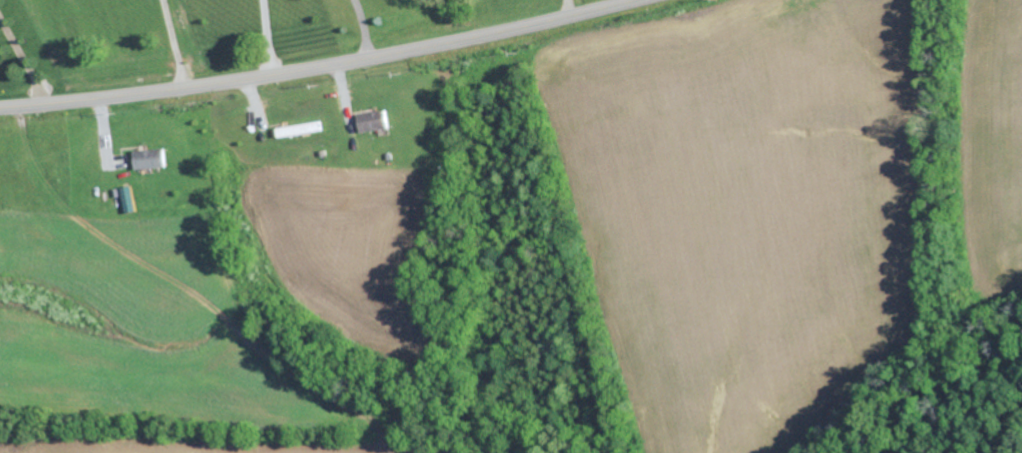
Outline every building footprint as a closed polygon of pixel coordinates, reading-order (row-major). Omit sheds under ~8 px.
[(357,113),(359,132),(387,129),(385,111),(357,113)] [(321,133),(320,123),(276,126),(277,136),(321,133)] [(135,169),(166,168),(165,150),(134,150),(135,169)] [(135,212),(133,186),(122,187),(125,213),(135,212)]
